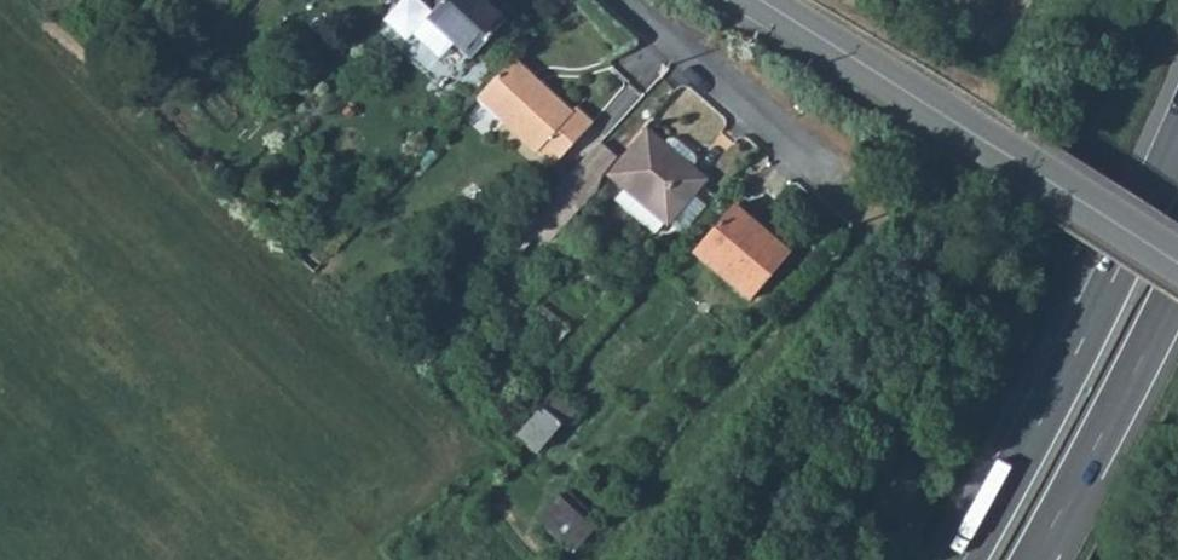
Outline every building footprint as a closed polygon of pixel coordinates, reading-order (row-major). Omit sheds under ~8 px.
[(484,0),(443,0),(428,16),(412,0),(403,0),(383,22),(405,43),(411,36),(437,61),(451,45),(467,60),(505,20),(484,0)] [(474,99),(532,152),(535,152),(551,166),(591,124),(575,109),(571,114),(511,60),(474,99)] [(609,175),(624,189),(615,199),(653,233),(662,223),(664,225),(704,182),(690,170),(695,164),(695,157),(675,140),(668,140),(663,146),(647,132),(609,175)] [(747,233),(754,224),(733,206),(691,254),(747,301),(781,262),(747,233)] [(747,233),(781,262),(788,254),(754,224),(747,233)] [(538,407),(559,424),(562,427),(575,411),(551,391),(538,407)] [(514,435),(535,452),(559,424),(538,407),(514,435)] [(572,556),(594,531),(557,496),(535,520),(572,556)]
